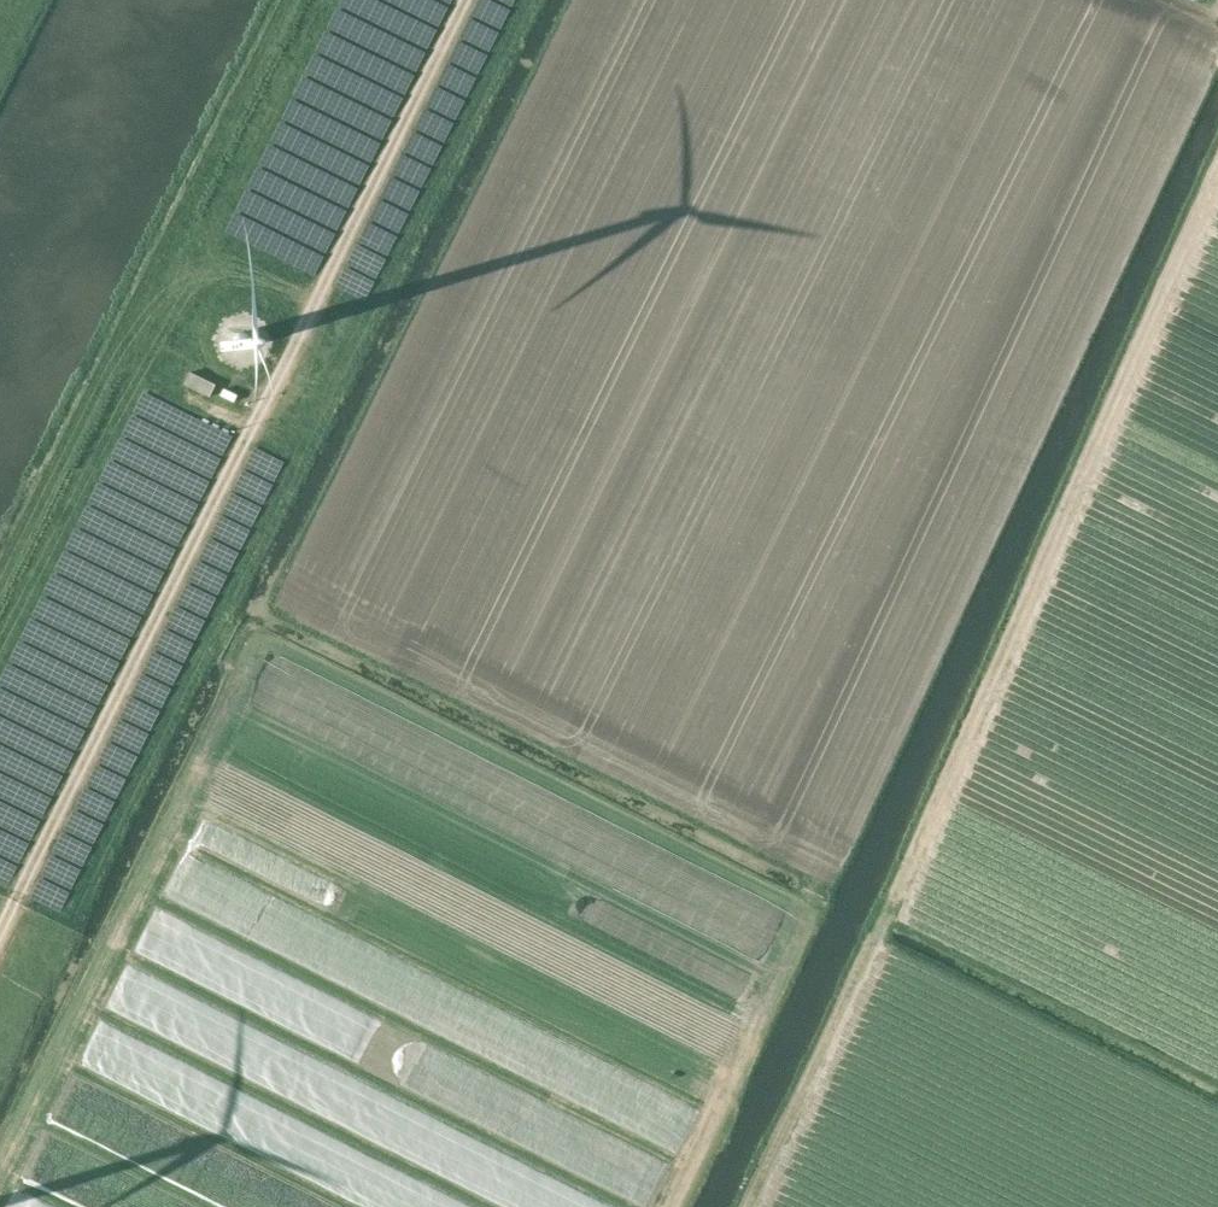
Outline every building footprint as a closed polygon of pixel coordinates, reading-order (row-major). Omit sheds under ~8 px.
[(243,333),(242,333),(241,332),(240,332),(239,333),(238,333),(237,333),(236,334),(235,334),(234,335),(233,336),(233,337),(232,337),(232,338),(231,339),(231,340),(231,341),(231,342),(230,342),(230,343),(231,344),(231,345),(231,346),(231,347),(232,348),(233,349),(233,350),(234,351),(235,351),(235,352),(236,352),(237,352),(237,353),(238,353),(239,353),(240,353),(241,353),(242,353),(243,353),(244,353),(245,352),(246,352),(247,351),(248,350),(249,349),(250,348),(250,347),(251,347),(251,346),(251,345),(251,344),(251,343),(251,342),(251,341),(251,340),(251,339),(250,338),(249,337),(249,336),(248,336),(248,335),(247,335),(247,334),(246,334),(245,333),(244,333),(243,333)]
